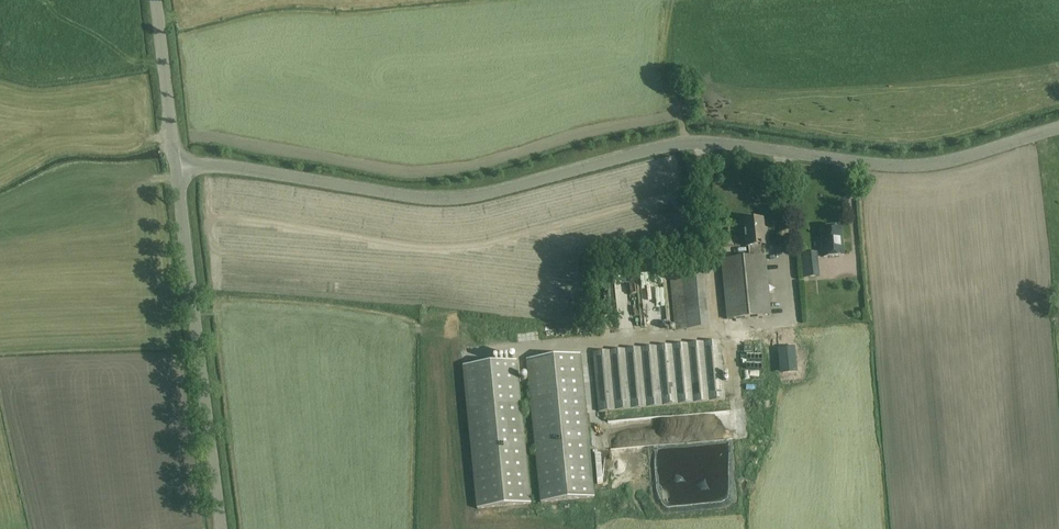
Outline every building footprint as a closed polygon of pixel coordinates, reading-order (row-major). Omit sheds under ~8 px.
[(769,244),(768,235),(765,235),(763,220),(745,222),(747,247),(749,247),(750,257),(722,260),(727,319),(771,315),(765,256),(762,256),(761,245),(769,244)] [(840,227),(836,227),(834,225),(828,226),(826,228),(821,229),(824,257),(843,255),(840,227)] [(599,260),(599,269),(610,269),(610,260),(599,260)] [(814,283),(827,282),(826,264),(812,265),(814,283)] [(675,331),(709,328),(702,265),(669,267),(675,331)] [(812,289),(811,272),(800,272),(801,290),(812,289)] [(725,400),(720,341),(593,352),(599,412),(725,400)] [(795,365),(793,343),(778,345),(780,367),(795,365)] [(594,497),(580,354),(527,359),(541,502),(594,497)] [(516,360),(464,365),(478,508),(530,503),(516,360)] [(98,493),(101,506),(108,504),(105,491),(98,493)]
